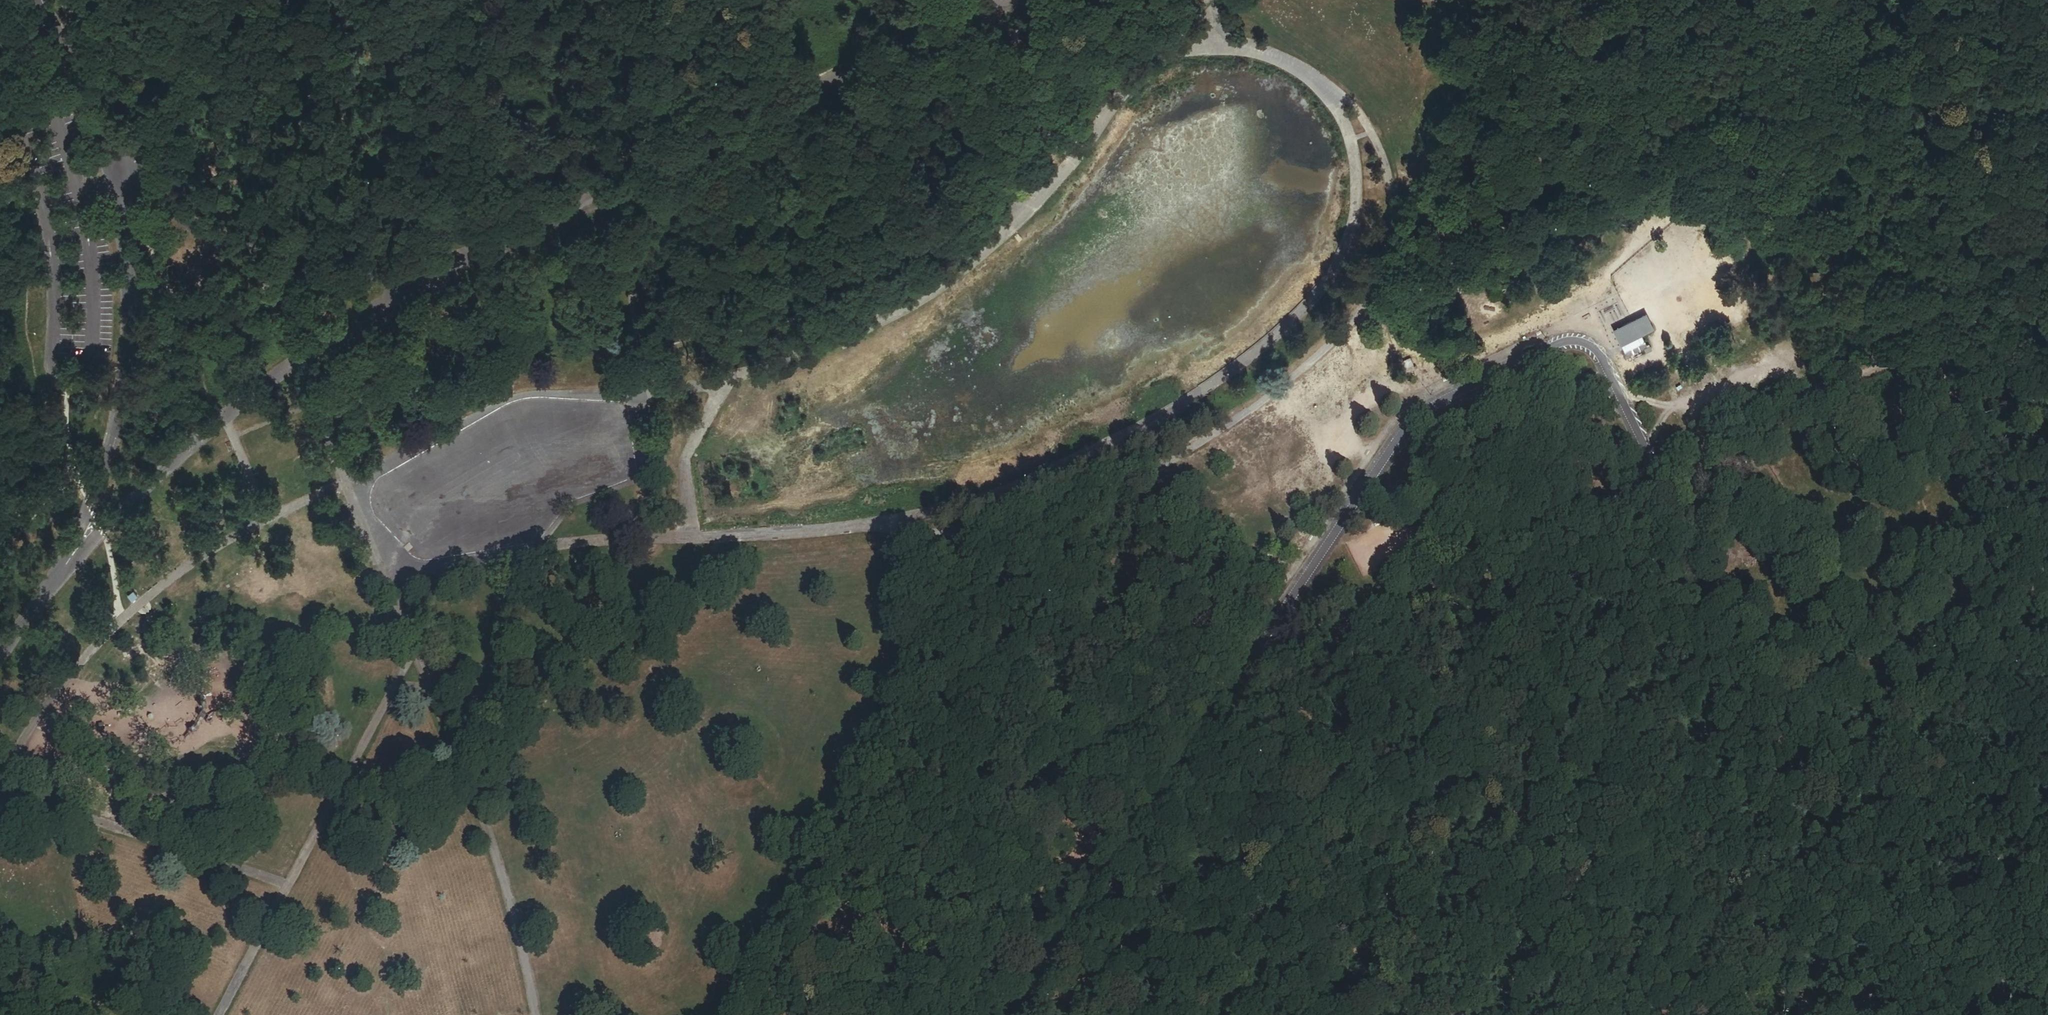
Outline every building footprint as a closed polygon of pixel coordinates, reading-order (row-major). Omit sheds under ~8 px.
[(1732,213),(1725,217),(1734,234),(1741,230),(1732,213)] [(1621,346),(1641,336),(1633,320),(1620,326),(1622,329),(1615,332),(1621,346)] [(1644,342),(1641,336),(1621,346),(1624,352),(1644,342)] [(1408,358),(1402,362),(1405,369),(1412,365),(1408,358)] [(937,555),(935,555),(934,556),(933,557),(932,558),(932,560),(932,562),(934,563),(935,564),(937,564),(938,563),(940,562),(941,561),(941,559),(941,558),(940,556),(938,555),(937,555)]
